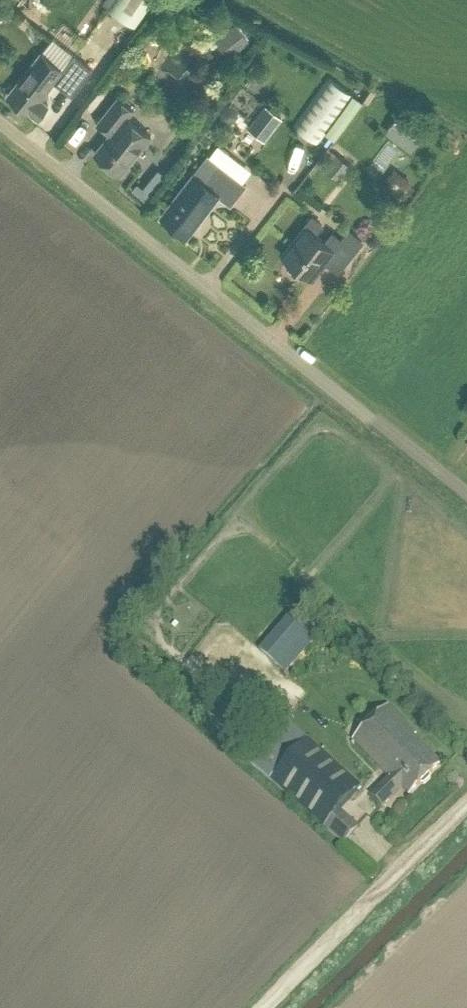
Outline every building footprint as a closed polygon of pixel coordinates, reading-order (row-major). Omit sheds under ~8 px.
[(152,0),(114,0),(109,7),(135,24),(152,0)] [(236,21),(221,33),(236,52),(252,40),(236,21)] [(96,69),(76,53),(54,35),(42,50),(9,91),(38,116),(49,103),(42,97),(55,81),(63,87),(69,79),(81,88),(96,69)] [(334,137),(362,99),(354,93),(329,75),(294,124),(318,142),(326,131),(334,137)] [(122,172),(151,135),(128,116),(134,108),(118,95),(99,120),(111,130),(95,150),(122,172)] [(393,120),(419,140),(428,125),(407,111),(411,105),(406,102),(393,120)] [(267,105),(255,119),(271,132),(283,117),(267,105)] [(330,147),(319,161),(340,178),(352,164),(330,147)] [(208,154),(162,214),(188,234),(200,219),(192,213),(201,202),(208,208),(219,194),(231,203),(246,184),(208,154)] [(327,241),(316,232),(323,224),(314,216),(283,254),(292,261),(288,265),(301,276),(305,272),(313,278),(331,256),(343,265),(363,240),(351,230),(343,240),(334,233),(327,241)] [(286,674),(318,639),(309,630),(291,615),(258,652),(277,667),(286,674)] [(409,798),(443,765),(422,744),(423,743),(389,708),(354,743),(393,782),(375,800),(384,809),(402,791),(409,798)] [(308,741),(275,712),(247,743),(258,753),(249,763),(259,771),(325,832),(326,831),(338,843),(352,829),(338,816),(362,788),(308,740),(308,741)]
